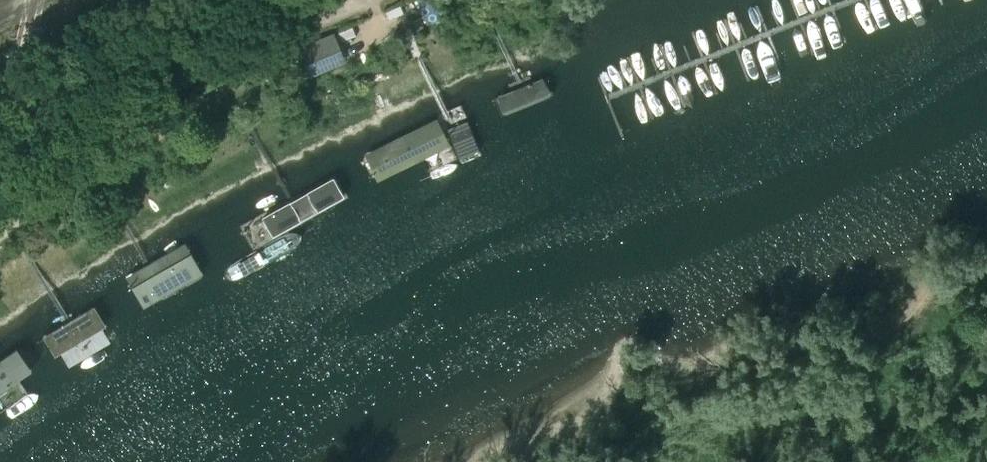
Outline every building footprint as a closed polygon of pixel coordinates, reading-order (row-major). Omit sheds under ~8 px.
[(297,49),(306,71),(343,55),(334,33),(297,49)] [(487,98),(498,127),(558,103),(546,74),(487,98)] [(354,152),(376,203),(487,157),(466,105),(354,152)] [(229,224),(245,253),(344,200),(329,171),(229,224)] [(172,238),(97,283),(121,323),(196,278),(172,238)] [(19,337),(39,370),(105,329),(85,296),(19,337)] [(41,384),(12,344),(0,353),(0,414),(41,384)]
